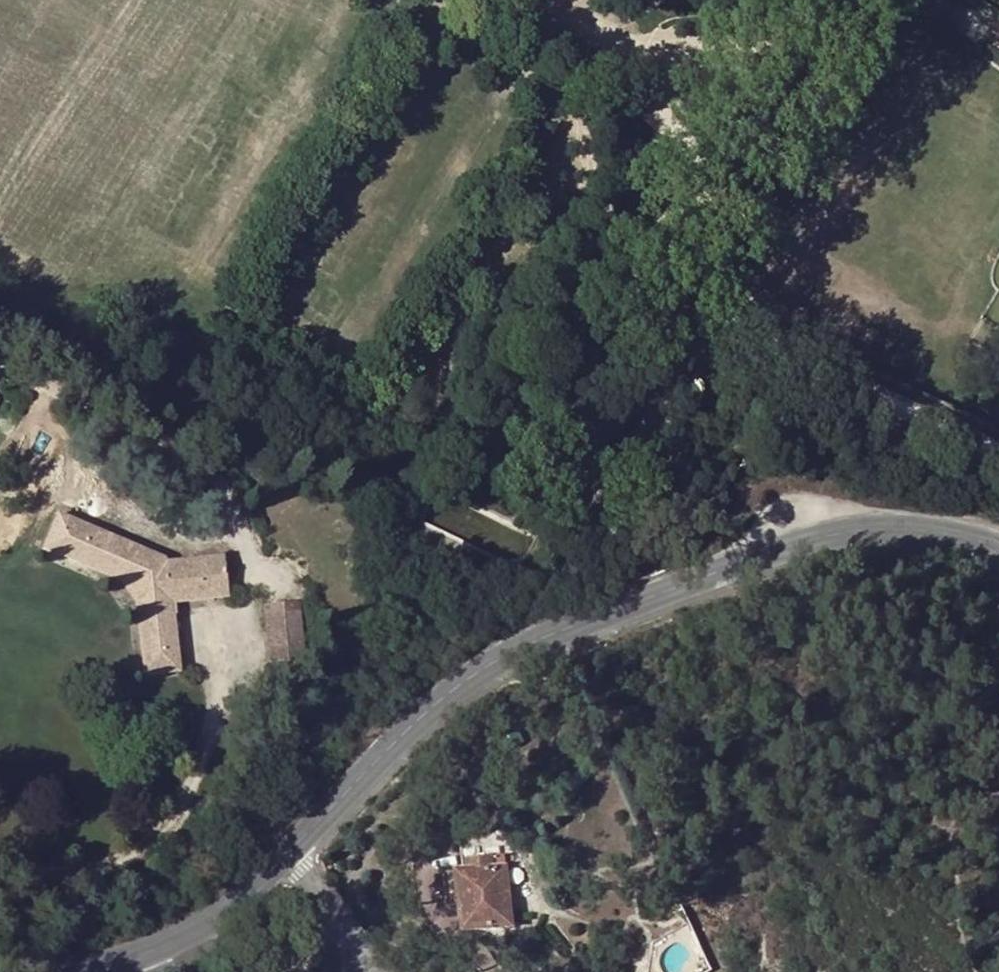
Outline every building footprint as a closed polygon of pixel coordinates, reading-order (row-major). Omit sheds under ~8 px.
[(170,603),(217,598),(216,586),(227,585),(223,557),(166,563),(164,559),(58,515),(43,548),(120,581),(135,604),(143,675),(178,671),(170,603)] [(216,586),(217,598),(228,597),(227,585),(216,586)] [(265,605),(266,614),(284,612),(283,603),(265,605)] [(284,612),(266,614),(270,661),(303,657),(299,610),(284,612)] [(467,872),(455,873),(460,906),(462,933),(511,927),(505,867),(495,868),(494,856),(465,858),(467,872)] [(460,906),(455,873),(442,874),(446,908),(460,906)]
